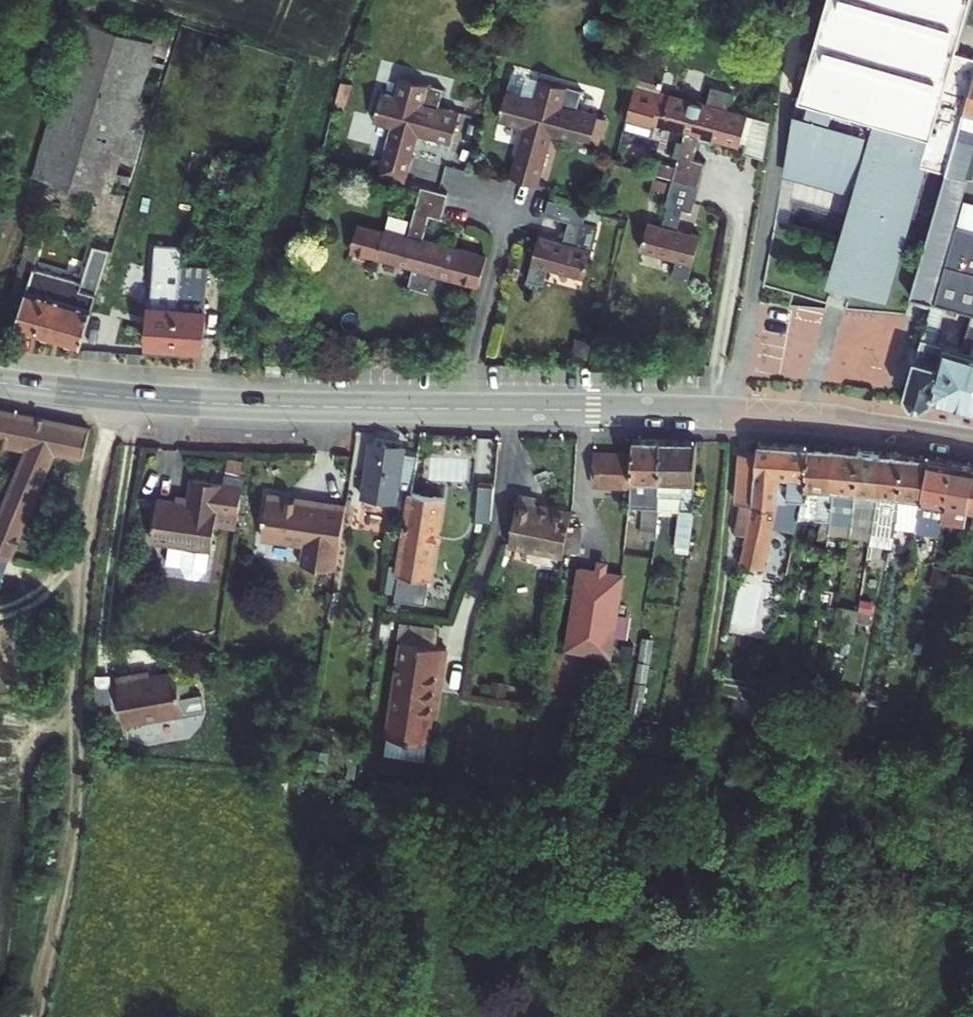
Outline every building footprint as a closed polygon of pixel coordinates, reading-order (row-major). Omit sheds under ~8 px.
[(953,52),(968,0),(825,0),(796,97),(804,98),(799,116),(792,115),(783,170),(855,191),(860,193),(846,242),(861,247),(849,287),(881,296),(910,194),(898,190),(906,162),(918,165),(943,173),(972,69),(972,58),(953,52)] [(84,255),(95,259),(162,25),(88,2),(44,161),(84,173),(63,248),(84,255)] [(943,173),(964,178),(970,180),(972,167),(972,69),(943,173)] [(710,76),(705,96),(668,87),(660,115),(683,122),(670,173),(698,180),(705,152),(693,149),(698,126),(739,137),(746,106),(726,100),(730,81),(710,76)] [(443,81),(435,79),(420,79),(416,97),(379,87),(371,116),(397,123),(384,174),(406,180),(413,154),(406,153),(413,128),(420,129),(435,134),(450,138),(458,106),(438,101),(443,81)] [(582,86),(560,80),(555,99),(518,89),(510,118),(534,124),(528,148),(517,145),(510,173),(523,177),(535,180),(549,129),(589,139),(597,108),(577,103),(582,86)] [(804,98),(796,97),(792,115),(799,116),(804,98)] [(765,110),(746,106),(739,137),(737,142),(748,145),(759,147),(765,110)] [(413,128),(406,153),(413,154),(420,129),(413,128)] [(906,162),(898,190),(910,194),(918,165),(906,162)] [(695,194),(698,180),(670,173),(666,187),(671,188),(665,209),(652,205),(644,235),(678,244),(674,259),(692,264),(698,241),(703,219),(679,212),(685,191),(695,194)] [(964,178),(943,173),(907,295),(929,301),(964,178)] [(353,252),(415,268),(410,286),(434,292),(438,274),(481,285),(490,252),(458,245),(425,237),(431,213),(443,216),(449,191),(422,184),(409,235),(361,222),(353,252)] [(860,193),(855,191),(829,281),(849,287),(861,247),(846,242),(860,193)] [(545,210),(570,216),(565,237),(541,231),(535,254),(529,277),(546,281),(550,265),(585,274),(597,229),(584,225),(586,220),(598,223),(602,209),(549,195),(545,210)] [(7,333),(17,298),(22,280),(34,239),(17,234),(0,294),(0,332),(7,333)] [(143,252),(141,274),(172,276),(173,254),(143,252)] [(7,333),(6,336),(41,346),(75,356),(103,261),(95,259),(84,255),(72,296),(67,313),(17,298),(7,333)] [(167,357),(172,300),(173,282),(171,281),(172,276),(141,274),(140,295),(155,296),(153,317),(141,316),(138,354),(153,356),(167,357)] [(172,300),(167,357),(181,358),(195,359),(201,279),(174,276),(173,282),(172,300)] [(972,314),(972,282),(964,279),(956,309),(969,312),(972,314)] [(22,280),(17,298),(67,313),(72,296),(22,280)] [(966,350),(934,341),(944,306),(929,301),(901,399),(920,404),(930,398),(931,393),(972,404),(972,352),(966,350)] [(282,361),(267,361),(267,370),(281,370),(282,361)] [(0,500),(0,556),(5,558),(51,453),(80,458),(86,428),(0,412),(0,444),(22,448),(0,500)] [(642,436),(633,436),(633,454),(632,486),(632,506),(648,506),(645,534),(655,536),(658,507),(659,478),(660,436),(651,436),(642,436)] [(660,436),(659,478),(683,480),(682,508),(694,508),(697,438),(678,437),(660,436)] [(783,441),(757,440),(757,449),(741,448),(737,498),(742,499),(754,501),(748,531),(742,559),(764,563),(773,523),(795,527),(798,512),(801,492),(806,493),(809,442),(783,441)] [(413,481),(418,447),(404,447),(403,443),(387,443),(370,442),(370,480),(413,481)] [(832,515),(834,484),(836,443),(831,442),(820,442),(809,442),(806,493),(801,492),(798,512),(832,515)] [(849,445),(836,443),(834,484),(857,487),(862,447),(849,445)] [(862,447),(857,487),(855,498),(853,512),(852,519),(873,522),(884,450),(873,448),(862,447)] [(892,545),(896,523),(907,453),(895,452),(884,450),(873,522),(870,541),(892,545)] [(612,453),(594,453),(593,484),(622,485),(632,486),(633,454),(629,454),(612,453)] [(907,453),(896,523),(917,527),(919,517),(930,457),(918,455),(907,453)] [(930,457),(919,517),(931,519),(935,500),(946,502),(954,461),(945,459),(937,458),(930,457)] [(969,506),(972,483),(972,465),(965,463),(954,461),(946,502),(943,522),(954,524),(958,504),(969,506)] [(195,474),(191,500),(161,496),(155,536),(214,545),(218,521),(243,524),(249,483),(223,480),(223,478),(209,476),(195,474)] [(572,509),(574,495),(537,489),(538,483),(530,481),(521,480),(514,529),(568,538),(568,535),(572,509)] [(497,515),(498,484),(482,483),(481,519),(495,520),(497,515)] [(341,569),(350,501),(310,495),(271,490),(264,532),(305,538),(301,564),(341,569)] [(392,548),(394,572),(431,578),(433,566),(443,497),(428,494),(412,491),(408,515),(404,546),(393,544),(392,548)] [(845,511),(853,512),(855,498),(847,496),(845,511)] [(736,528),(748,531),(754,501),(742,499),(736,528)] [(572,509),(568,535),(581,537),(585,510),(572,509)] [(610,650),(623,571),(607,568),(609,556),(598,555),(596,566),(580,564),(567,643),(610,650)] [(835,604),(834,625),(856,627),(858,606),(835,604)] [(429,640),(443,642),(446,622),(405,616),(403,636),(407,636),(429,640)] [(850,654),(855,631),(834,626),(829,649),(850,654)] [(429,640),(407,636),(394,732),(434,737),(438,706),(442,673),(448,674),(452,644),(443,642),(429,640)] [(130,720),(190,711),(184,668),(157,672),(156,667),(123,671),(126,696),(130,720)] [(442,673),(438,706),(443,706),(448,674),(442,673)]
